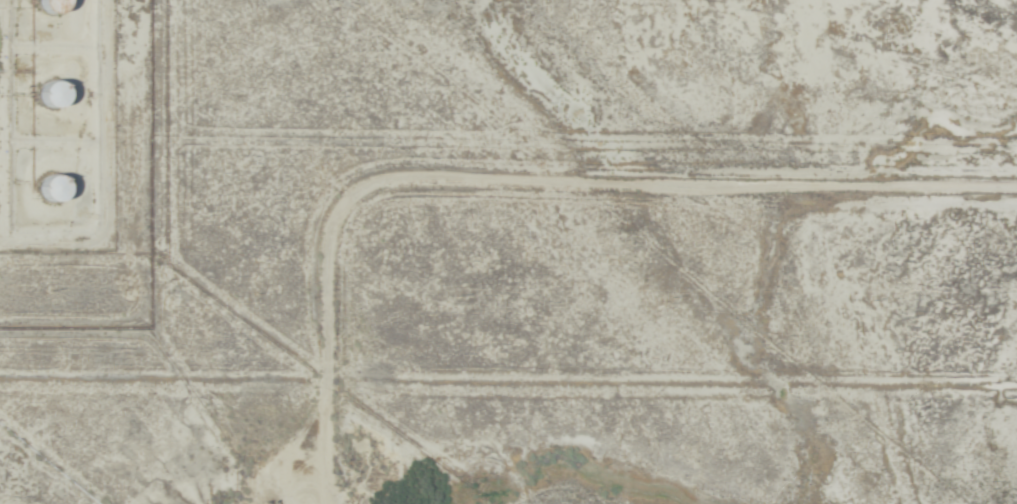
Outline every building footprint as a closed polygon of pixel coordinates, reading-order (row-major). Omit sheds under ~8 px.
[(37,80),(31,104),(57,110),(62,87),(37,80)] [(35,202),(62,202),(62,176),(35,176),(35,202)]
